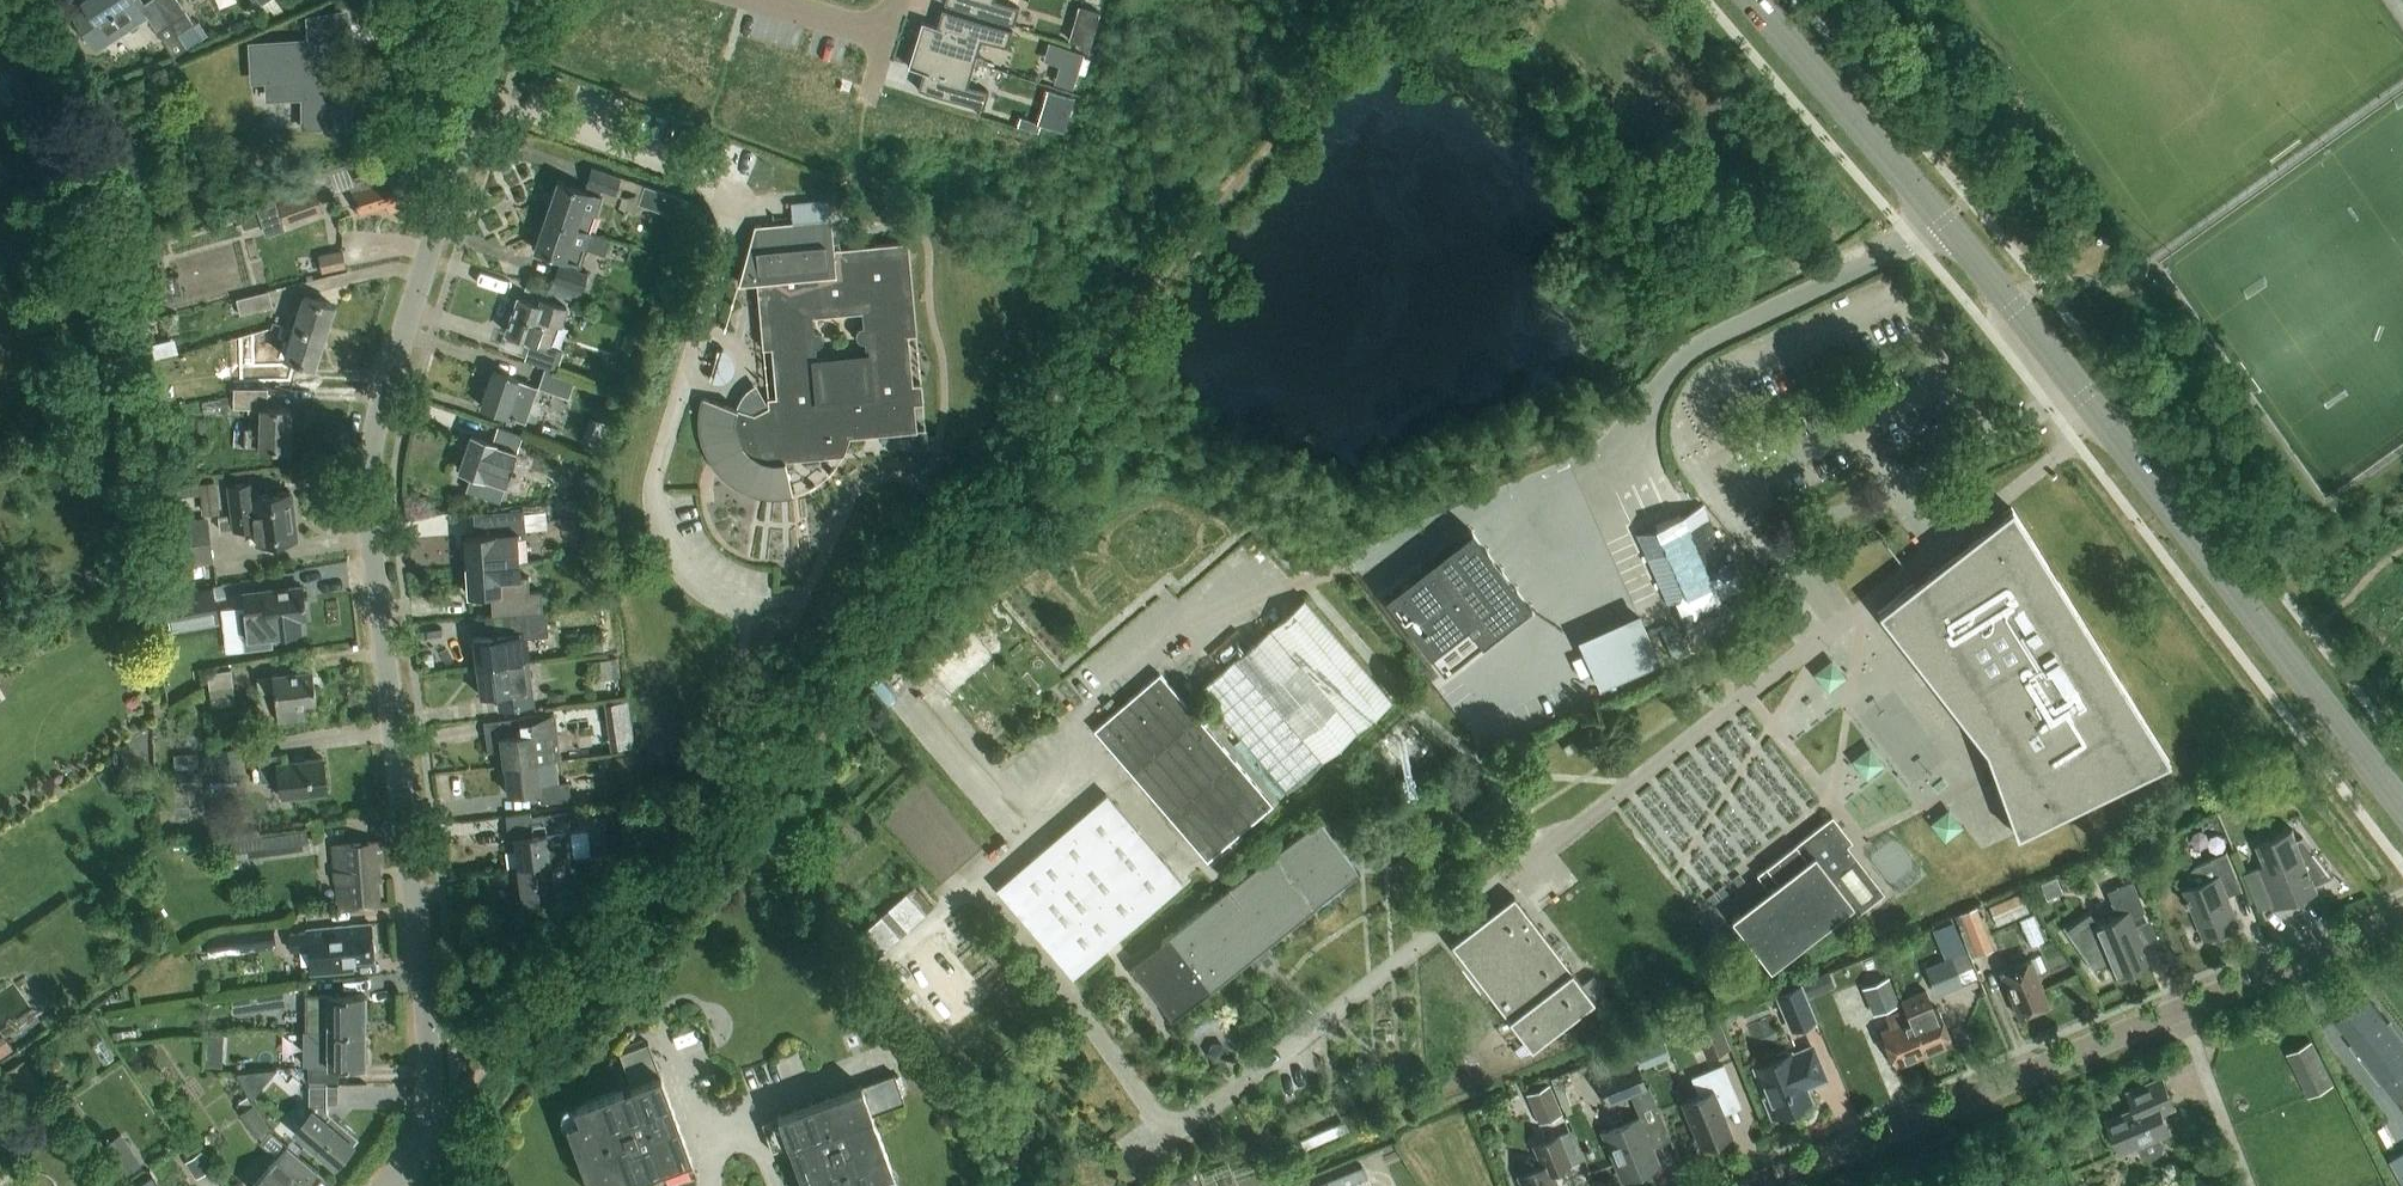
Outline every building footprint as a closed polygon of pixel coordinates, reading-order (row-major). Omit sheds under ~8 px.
[(155,0),(152,0),(145,5),(142,0),(83,0),(87,7),(74,16),(97,51),(138,24),(148,16),(158,31),(174,55),(186,47),(155,0)] [(186,47),(188,49),(203,40),(176,0),(155,0),(186,47)] [(944,2),(1014,24),(1019,7),(997,0),(945,0),(944,2)] [(1080,5),(1070,39),(1089,45),(1099,10),(1080,5)] [(922,22),(915,44),(974,62),(981,38),(1007,46),(1012,30),(942,9),(937,26),(922,22)] [(304,94),(305,126),(349,125),(349,94),(325,94),(322,50),(353,44),(350,25),(307,34),(309,43),(249,47),(252,84),(266,83),(267,97),(304,94)] [(734,64),(764,75),(774,49),(744,37),(734,64)] [(915,44),(908,66),(923,70),(918,88),(984,108),(989,92),(967,85),(974,62),(915,44)] [(1077,70),(1085,72),(1089,56),(1082,54),(1077,70)] [(1020,116),(1017,124),(1037,131),(1040,123),(1037,122),(1037,121),(1020,116)] [(352,163),(359,184),(352,186),(360,213),(385,205),(388,214),(418,204),(407,169),(386,175),(379,154),(352,163)] [(593,167),(585,191),(558,182),(546,216),(589,230),(601,197),(613,201),(621,177),(593,167)] [(270,225),(324,208),(316,183),(262,200),(270,225)] [(638,202),(676,215),(683,197),(645,184),(638,202)] [(829,200),(790,203),(792,223),(831,219),(829,200)] [(589,231),(589,230),(546,216),(534,250),(578,264),(584,247),(605,254),(611,238),(589,231)] [(875,245),(868,246),(841,249),(834,249),(831,219),(771,225),(761,226),(754,227),(737,283),(756,281),(762,349),(771,349),(775,397),(767,398),(768,407),(754,414),(703,398),(700,411),(699,422),(700,433),(703,444),(707,454),(712,464),(719,473),(728,481),(737,487),(747,492),(758,495),(769,497),(780,497),(792,495),(785,461),(843,455),(849,437),(917,431),(914,404),(923,403),(921,384),(912,384),(908,336),(916,335),(908,242),(875,245)] [(342,248),(319,253),(322,271),(346,266),(342,248)] [(588,273),(559,263),(549,291),(579,301),(588,273)] [(270,291),(237,299),(240,312),(273,304),(270,291)] [(287,325),(324,336),(334,306),(304,296),(298,313),(291,311),(287,325)] [(562,352),(546,346),(555,322),(561,324),(566,308),(539,299),(538,304),(518,297),(506,333),(530,341),(524,359),(556,370),(562,352)] [(315,367),(324,336),(287,325),(283,338),(290,340),(284,357),(315,367)] [(281,383),(281,366),(243,366),(242,383),(281,383)] [(575,378),(544,368),(539,384),(569,395),(575,378)] [(525,420),(531,400),(535,389),(517,383),(518,379),(493,370),(481,405),(506,414),(506,413),(525,420)] [(162,386),(147,388),(149,407),(164,406),(162,386)] [(289,450),(290,409),(268,409),(268,390),(235,389),(234,408),(261,409),(261,428),(245,428),(245,449),(289,450)] [(459,470),(472,475),(466,491),(491,500),(502,504),(516,465),(526,436),(498,426),(492,443),(471,436),(459,470)] [(600,476),(580,475),(580,492),(600,493),(600,476)] [(216,479),(199,481),(201,492),(203,512),(219,510),(216,479)] [(199,481),(174,484),(175,495),(201,492),(199,481)] [(220,517),(220,525),(293,517),(291,492),(253,496),(251,482),(228,485),(231,516),(220,517)] [(1600,689),(1760,617),(1748,591),(1742,594),(1727,559),(1714,565),(1684,499),(1625,526),(1655,593),(1674,584),(1689,618),(1648,637),(1640,619),(1580,645),(1600,689)] [(562,500),(547,502),(548,512),(579,509),(578,502),(562,504),(562,500)] [(1986,748),(2017,833),(2168,761),(2012,508),(1878,612),(1986,748)] [(495,534),(464,536),(466,566),(498,564),(519,563),(518,539),(527,538),(524,510),(494,512),(494,524),(495,534)] [(213,561),(208,517),(174,521),(180,565),(213,561)] [(293,517),(220,525),(221,529),(232,528),(233,531),(255,529),(257,545),(296,541),(293,517)] [(1471,530),(1383,598),(1444,676),(1531,607),(1471,530)] [(498,564),(466,566),(467,595),(498,593),(500,615),(541,611),(542,611),(541,590),(529,591),(528,576),(520,576),(519,563),(498,564)] [(274,647),(272,636),(303,632),(301,618),(307,617),(303,586),(264,591),(264,592),(244,594),(244,595),(220,598),(224,633),(242,630),(242,632),(245,651),(274,647)] [(168,596),(172,625),(215,617),(210,588),(168,596)] [(1200,689),(1288,791),(1392,700),(1304,598),(1200,689)] [(486,635),(473,637),(477,666),(509,662),(509,659),(524,657),(523,635),(548,634),(547,611),(542,611),(541,611),(500,615),(492,615),(485,616),(486,635)] [(603,632),(574,635),(575,652),(605,649),(603,632)] [(509,662),(477,666),(481,696),(498,693),(500,709),(530,705),(528,689),(525,668),(524,657),(509,659),(509,662)] [(1815,670),(1829,688),(1846,674),(1832,657),(1815,670)] [(235,702),(231,668),(207,671),(211,705),(235,702)] [(274,691),(276,709),(278,723),(308,719),(306,705),(317,703),(312,671),(272,676),(257,678),(259,693),(274,691)] [(1208,860),(1273,803),(1160,672),(1094,728),(1208,860)] [(617,677),(597,680),(599,696),(619,694),(617,677)] [(1950,754),(1892,683),(1860,709),(1917,780),(1950,754)] [(501,737),(505,766),(537,762),(560,759),(554,714),(519,718),(521,734),(501,737)] [(616,723),(604,733),(616,747),(627,737),(616,723)] [(210,749),(213,776),(242,773),(238,745),(210,749)] [(139,747),(122,757),(134,776),(150,766),(139,747)] [(198,753),(174,754),(175,762),(199,761),(198,753)] [(628,754),(608,756),(610,771),(630,769),(628,754)] [(281,798),(327,792),(323,758),(282,763),(281,755),(258,758),(261,782),(279,780),(281,798)] [(569,782),(540,786),(537,762),(505,766),(509,795),(540,791),(541,803),(571,800),(569,782)] [(122,782),(112,763),(97,772),(108,790),(122,782)] [(633,774),(608,777),(611,799),(636,796),(633,774)] [(1000,886),(1076,974),(1183,881),(1107,793),(1000,886)] [(624,821),(632,820),(635,813),(630,806),(622,808),(619,815),(624,821)] [(1933,821),(1947,838),(1965,823),(1950,806),(1933,821)] [(533,835),(514,837),(518,866),(549,862),(574,859),(568,812),(531,817),(533,835)] [(1855,916),(1884,894),(1847,846),(1852,842),(1832,816),(1757,875),(1768,889),(1731,918),(1770,968),(1839,915),(1845,924),(1855,916)] [(1279,850),(1162,941),(1131,964),(1126,969),(1127,970),(1132,966),(1173,1017),(1167,1022),(1168,1023),(1173,1019),(1204,995),(1321,904),(1320,904),(1321,903),(1360,873),(1319,820),(1280,851),(1279,850)] [(308,847),(306,830),(262,835),(261,829),(238,832),(239,839),(218,841),(220,862),(235,860),(235,857),(308,847)] [(2316,885),(2335,877),(2304,837),(2297,840),(2293,829),(2257,844),(2266,865),(2257,868),(2274,910),(2318,891),(2316,885)] [(383,863),(380,841),(334,846),(340,908),(379,904),(375,864),(383,863)] [(2144,847),(2136,861),(2149,867),(2156,853),(2144,847)] [(2227,852),(2212,858),(2193,866),(2191,870),(2192,876),(2196,886),(2185,890),(2205,938),(2240,924),(2224,886),(2239,880),(2227,852)] [(2118,874),(2133,868),(2128,855),(2113,860),(2118,874)] [(549,862),(518,866),(521,896),(523,906),(554,901),(553,891),(550,871),(565,869),(566,876),(576,874),(574,860),(574,859),(549,862)] [(2117,916),(2099,924),(2088,911),(2065,928),(2094,966),(2107,960),(2114,976),(2146,963),(2132,930),(2135,929),(2130,918),(2145,911),(2132,881),(2107,892),(2117,916)] [(913,882),(857,937),(877,957),(933,902),(913,882)] [(2026,909),(2019,892),(1989,906),(1992,911),(1986,914),(1991,925),(2026,909)] [(1451,944),(1531,1048),(1594,1000),(1514,896),(1451,944)] [(1954,913),(1971,955),(1992,946),(1976,905),(1954,913)] [(232,931),(235,952),(276,946),(273,925),(232,931)] [(310,973),(319,973),(345,971),(345,963),(374,960),(371,925),(316,929),(289,931),(291,949),(308,948),(310,973)] [(1951,957),(1925,968),(1936,995),(1962,985),(1951,957)] [(2018,1015),(2049,1003),(2030,959),(2000,972),(2018,1015)] [(1815,977),(1802,983),(1808,997),(1821,992),(1815,977)] [(1865,987),(1876,1014),(1899,1004),(1888,978),(1865,987)] [(1801,982),(1774,993),(1790,1030),(1817,1019),(1801,982)] [(257,1008),(287,1004),(284,988),(255,993),(257,1008)] [(1902,999),(1906,1009),(1905,1009),(1924,1055),(1952,1043),(1938,1007),(1930,988),(1902,999)] [(306,994),(305,1029),(328,1030),(328,1029),(364,1030),(365,994),(329,993),(329,994),(317,994),(306,994)] [(2369,999),(2357,1009),(2338,1023),(2385,1084),(2402,1070),(2402,1043),(2369,999)] [(1924,1055),(1905,1009),(1886,1018),(1889,1027),(1880,1031),(1895,1067),(1924,1055)] [(1719,1018),(1694,1028),(1706,1056),(1731,1046),(1719,1018)] [(304,1029),(304,1063),(309,1063),(308,1080),(337,1081),(337,1065),(364,1066),(364,1030),(328,1029),(328,1030),(305,1029),(304,1029)] [(0,1042),(0,1056),(13,1048),(6,1038),(0,1042)] [(2313,1039),(2286,1053),(2308,1097),(2335,1084),(2313,1039)] [(658,1064),(650,1042),(620,1052),(633,1085),(563,1111),(590,1185),(617,1185),(663,1169),(670,1185),(699,1175),(692,1158),(693,1158),(662,1074),(662,1075),(658,1064)] [(1591,1063),(1609,1104),(1648,1087),(1631,1047),(1591,1063)] [(1804,1087),(1825,1078),(1813,1047),(1792,1056),(1791,1054),(1784,1051),(1777,1054),(1774,1060),(1755,1068),(1767,1097),(1763,1098),(1771,1117),(1810,1101),(1804,1087)] [(1648,1049),(1638,1053),(1644,1068),(1654,1064),(1648,1049)] [(55,1052),(43,1061),(52,1073),(64,1064),(55,1052)] [(25,1060),(5,1071),(21,1096),(40,1085),(25,1060)] [(1719,1106),(1737,1098),(1723,1065),(1692,1078),(1699,1096),(1682,1103),(1701,1147),(1731,1134),(1719,1106)] [(906,1102),(896,1073),(863,1085),(779,1116),(762,1122),(773,1151),(790,1145),(805,1185),(894,1185),(899,1184),(873,1114),(906,1102)] [(2122,1152),(2138,1145),(2141,1153),(2145,1154),(2147,1155),(2150,1156),(2161,1151),(2163,1148),(2164,1143),(2160,1135),(2171,1130),(2159,1103),(2172,1097),(2163,1077),(2127,1092),(2135,1108),(2108,1120),(2122,1152)] [(1526,1093),(1539,1122),(1562,1112),(1549,1083),(1526,1093)] [(334,1167),(354,1145),(359,1139),(357,1138),(352,1143),(336,1129),(341,1124),(330,1115),(328,1107),(328,1103),(339,1103),(339,1084),(309,1084),(309,1103),(309,1112),(297,1125),(311,1137),(307,1143),(334,1167)] [(2363,1098),(2381,1122),(2398,1109),(2380,1085),(2363,1098)] [(279,1157),(271,1167),(270,1166),(253,1185),(306,1185),(318,1172),(268,1129),(247,1096),(239,1102),(243,1109),(239,1112),(254,1137),(258,1134),(261,1137),(258,1140),(279,1157)] [(35,1098),(25,1104),(36,1120),(45,1113),(35,1098)] [(1622,1180),(1658,1165),(1639,1118),(1603,1133),(1622,1180)] [(105,1143),(125,1173),(142,1162),(121,1131),(105,1143)] [(1571,1164),(1559,1136),(1533,1146),(1542,1166),(1518,1176),(1522,1185),(1558,1185),(1552,1172),(1571,1164)] [(202,1151),(186,1162),(197,1177),(213,1167),(202,1151)] [(1315,1185),(1372,1185),(1364,1165),(1315,1185)]
